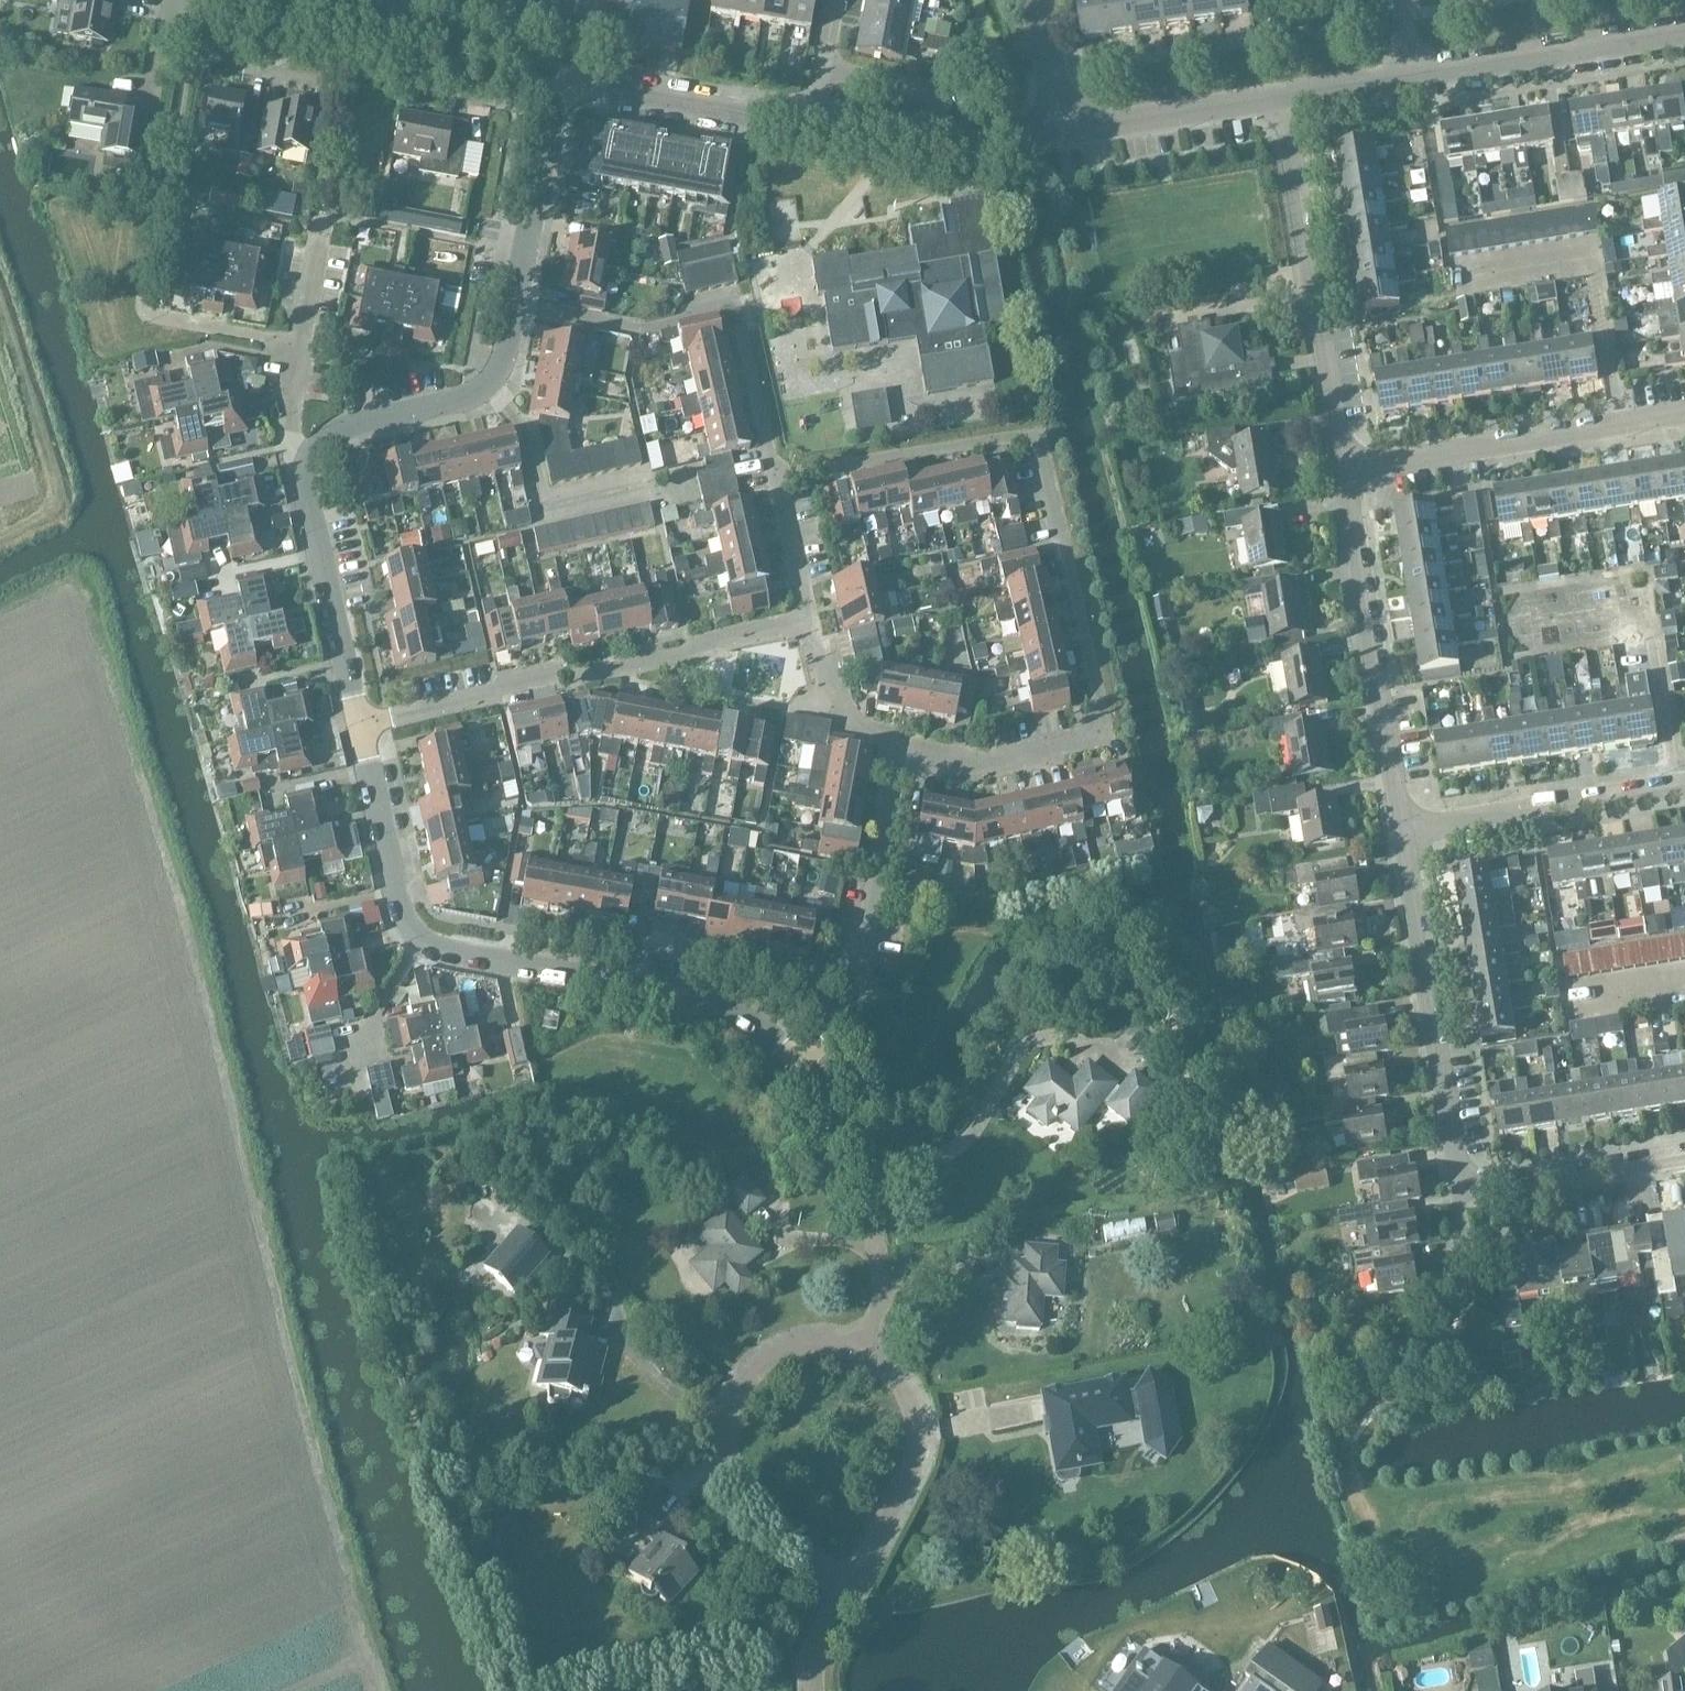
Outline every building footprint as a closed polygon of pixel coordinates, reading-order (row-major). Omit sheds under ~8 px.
[(59,2),(74,4),(68,36),(105,43),(114,0),(52,0),(59,2)] [(547,9),(549,0),(521,0),(520,4),(547,9)] [(576,0),(549,0),(547,9),(573,14),(576,0)] [(603,0),(576,0),(573,14),(600,19),(603,0)] [(600,19),(626,24),(630,0),(603,0),(600,19)] [(652,43),(659,0),(630,0),(626,24),(628,24),(626,38),(652,43)] [(652,43),(679,48),(687,5),(668,1),(668,0),(659,0),(652,43)] [(733,17),(736,0),(710,0),(708,12),(733,17)] [(733,17),(758,21),(762,0),(736,0),(733,17)] [(788,0),(762,0),(758,21),(783,25),(788,0)] [(783,25),(808,30),(813,0),(788,0),(783,25)] [(910,5),(885,0),(866,0),(862,23),(922,35),(924,27),(906,24),(910,5)] [(1077,3),(1082,37),(1110,33),(1105,0),(1097,0),(1077,3)] [(1110,33),(1138,28),(1133,0),(1105,0),(1110,33)] [(1138,28),(1165,24),(1161,0),(1133,0),(1138,28)] [(1165,24),(1193,20),(1189,0),(1161,0),(1165,24)] [(1193,20),(1220,16),(1218,0),(1189,0),(1193,20)] [(1220,16),(1248,11),(1246,0),(1218,0),(1220,16)] [(921,42),(922,35),(862,23),(857,49),(900,58),(904,39),(921,42)] [(1652,95),(1661,156),(1672,154),(1668,126),(1684,124),(1678,85),(1663,87),(1664,91),(1660,92),(1661,94),(1652,95)] [(109,95),(75,89),(69,124),(102,131),(99,151),(142,159),(149,121),(121,116),(124,100),(109,97),(109,95)] [(246,156),(256,104),(242,101),(243,97),(211,91),(204,127),(229,132),(225,152),(246,156)] [(1660,156),(1661,156),(1652,95),(1624,100),(1630,132),(1632,146),(1646,143),(1648,160),(1660,158),(1660,156)] [(1597,104),(1607,167),(1618,166),(1614,135),(1630,132),(1624,100),(1597,104)] [(305,151),(313,109),(279,103),(277,109),(265,107),(256,150),(271,153),(272,145),(305,151)] [(1594,169),(1607,167),(1597,104),(1570,109),(1575,141),(1576,141),(1577,148),(1580,149),(1591,148),(1594,169)] [(454,179),(465,124),(400,112),(391,154),(422,160),(419,172),(454,179)] [(1525,150),(1526,149),(1552,145),(1546,112),(1520,116),(1525,150)] [(1528,162),(1526,149),(1525,150),(1520,116),(1493,121),(1499,154),(1516,151),(1518,164),(1528,162)] [(599,191),(611,127),(613,122),(600,119),(598,131),(579,127),(569,177),(570,177),(568,190),(576,192),(579,179),(591,181),(590,189),(599,191)] [(1467,125),(1472,158),(1475,158),(1477,172),(1486,171),(1484,157),(1499,154),(1493,121),(1467,125)] [(1471,159),(1472,158),(1467,125),(1440,129),(1446,163),(1459,161),(1462,176),(1473,174),(1471,159)] [(624,188),(635,132),(611,127),(599,191),(612,193),(613,186),(624,188)] [(671,197),(681,146),(669,144),(671,132),(659,130),(658,136),(646,200),(658,202),(660,194),(671,197)] [(637,198),(646,200),(658,136),(635,132),(624,188),(639,190),(637,198)] [(694,208),(706,145),(707,139),(695,137),(693,148),(681,146),(671,197),(685,199),(684,207),(694,208)] [(1334,151),(1338,175),(1377,168),(1374,152),(1393,149),(1392,138),(1373,141),(1373,144),(1334,151)] [(706,145),(694,208),(705,210),(706,203),(716,205),(714,217),(724,219),(726,207),(727,207),(737,151),(706,145)] [(462,149),(458,182),(477,184),(481,151),(462,149)] [(130,186),(134,164),(112,160),(108,182),(130,186)] [(1396,164),(1377,168),(1338,175),(1342,202),(1381,196),(1381,195),(1378,179),(1398,176),(1396,164)] [(1663,187),(1684,184),(1684,170),(1661,174),(1662,177),(1663,187)] [(1567,175),(1572,203),(1587,201),(1582,173),(1567,175)] [(1558,205),(1572,203),(1567,175),(1554,177),(1558,205)] [(1638,192),(1663,187),(1662,177),(1636,182),(1638,192)] [(1612,196),(1638,192),(1636,182),(1610,186),(1612,196)] [(238,208),(240,196),(179,186),(177,198),(238,208)] [(1400,192),(1381,195),(1381,196),(1342,202),(1347,228),(1386,222),(1385,221),(1383,205),(1402,202),(1400,192)] [(1452,193),(1439,196),(1444,224),(1457,221),(1452,193)] [(1684,228),(1684,194),(1657,199),(1660,221),(1642,223),(1642,224),(1629,226),(1631,235),(1643,233),(1643,235),(1662,232),(1684,228)] [(846,254),(811,260),(817,296),(822,295),(832,353),(915,339),(925,396),(993,384),(983,327),(1006,323),(984,195),(982,195),(982,197),(950,203),(950,200),(948,201),(950,210),(940,212),(942,226),(910,231),(909,229),(907,229),(911,250),(847,261),(846,254)] [(1507,203),(1509,213),(1534,209),(1533,199),(1507,203)] [(1483,217),(1509,213),(1507,203),(1481,207),(1483,217)] [(1594,207),(1580,209),(1584,236),(1598,234),(1594,207)] [(381,208),(379,219),(457,234),(459,224),(381,208)] [(1570,238),(1584,236),(1580,209),(1566,212),(1570,238)] [(1557,240),(1570,238),(1566,212),(1553,214),(1557,240)] [(1543,242),(1557,240),(1553,214),(1539,216),(1543,242)] [(1539,216),(1525,218),(1530,245),(1543,242),(1539,216)] [(1390,249),(1387,233),(1406,230),(1405,218),(1385,221),(1386,222),(1347,228),(1351,256),(1390,249)] [(1530,245),(1525,218),(1512,220),(1516,247),(1530,245)] [(1512,220),(1498,222),(1503,249),(1516,247),(1512,220)] [(1489,251),(1503,249),(1498,222),(1485,224),(1489,251)] [(1485,224),(1471,227),(1476,253),(1489,251),(1485,224)] [(571,237),(566,264),(604,270),(609,245),(615,246),(618,232),(592,227),(590,240),(571,237)] [(1476,253),(1471,227),(1458,229),(1462,255),(1476,253)] [(1662,232),(1665,248),(1646,251),(1647,262),(1666,259),(1666,258),(1684,255),(1684,228),(1662,232)] [(1462,255),(1458,229),(1444,231),(1448,258),(1462,255)] [(219,274),(226,236),(216,234),(213,249),(203,247),(204,241),(183,238),(180,258),(185,259),(183,268),(219,274)] [(236,237),(226,236),(219,274),(254,281),(256,272),(261,273),(265,252),(245,249),(244,254),(233,252),(236,237)] [(679,268),(731,255),(728,243),(676,255),(679,268)] [(668,245),(658,247),(663,273),(673,271),(668,245)] [(1438,245),(1422,247),(1424,259),(1440,257),(1438,245)] [(1394,276),(1391,259),(1410,256),(1409,246),(1390,249),(1351,256),(1356,283),(1394,276)] [(1666,259),(1669,275),(1650,278),(1652,289),(1653,289),(1671,286),(1684,284),(1684,255),(1666,258),(1666,259)] [(737,284),(734,267),(732,258),(718,261),(724,287),(737,284)] [(724,287),(718,261),(706,264),(712,290),(724,287)] [(604,270),(566,264),(561,290),(580,294),(578,307),(604,311),(606,297),(600,296),(604,270)] [(706,264),(693,267),(699,292),(712,290),(706,264)] [(398,307),(405,268),(395,266),(392,281),(381,279),(382,274),(362,270),(358,290),(364,291),(362,300),(398,307)] [(699,292),(693,267),(680,270),(686,295),(699,292)] [(219,274),(183,268),(182,277),(176,276),(173,296),(193,300),(194,294),(205,296),(202,311),(212,313),(219,274)] [(415,270),(405,268),(398,307),(433,313),(435,304),(440,305),(444,285),(424,281),(423,287),(412,285),(415,270)] [(1394,276),(1356,283),(1361,312),(1399,306),(1395,287),(1415,283),(1413,273),(1394,276)] [(253,290),(254,281),(219,274),(212,313),(222,315),(224,300),(235,302),(234,307),(255,311),(258,291),(253,290)] [(1671,286),(1653,289),(1656,305),(1640,308),(1641,313),(1656,311),(1656,315),(1675,312),(1684,310),(1684,284),(1671,286)] [(777,299),(778,316),(798,316),(798,298),(777,299)] [(1461,324),(1477,322),(1474,299),(1457,302),(1461,324)] [(381,344),(391,346),(398,307),(362,300),(361,309),(355,308),(352,329),(372,332),(373,327),(384,329),(381,344)] [(432,322),(433,313),(398,307),(391,346),(401,347),(403,332),(414,334),(413,340),(433,344),(437,323),(432,322)] [(1675,312),(1678,329),(1659,332),(1660,342),(1679,339),(1679,338),(1684,337),(1684,310),(1675,312)] [(1211,324),(1199,326),(1198,320),(1188,321),(1189,327),(1178,329),(1182,355),(1168,357),(1175,402),(1275,386),(1269,351),(1242,355),(1238,329),(1212,333),(1211,324)] [(683,355),(720,346),(714,321),(677,329),(677,330),(660,333),(662,344),(679,340),(683,355)] [(577,369),(582,344),(588,345),(591,331),(565,326),(563,339),(544,336),(539,362),(577,369)] [(1560,347),(1566,383),(1596,378),(1590,342),(1569,346),(1566,327),(1557,328),(1560,347)] [(1531,333),(1534,351),(1540,387),(1566,383),(1560,347),(1544,349),(1542,331),(1531,333)] [(1504,337),(1506,355),(1507,355),(1513,392),(1540,387),(1534,351),(1517,354),(1514,335),(1504,337)] [(1679,338),(1679,339),(1682,356),(1663,358),(1665,368),(1684,365),(1684,362),(1684,337),(1679,338)] [(1477,341),(1480,359),(1486,396),(1513,392),(1507,355),(1506,355),(1490,358),(1487,339),(1477,341)] [(1480,359),(1463,362),(1460,344),(1450,345),(1453,364),(1454,364),(1460,401),(1486,396),(1480,359)] [(720,346),(683,355),(670,358),(672,368),(689,364),(693,380),(731,372),(724,345),(720,346)] [(1423,350),(1426,368),(1432,405),(1460,401),(1454,364),(1453,364),(1436,367),(1433,349),(1423,350)] [(1397,354),(1400,372),(1406,409),(1432,405),(1426,368),(1408,371),(1405,353),(1397,354)] [(192,388),(197,411),(221,406),(221,405),(216,385),(232,382),(227,362),(203,367),(200,356),(185,360),(191,388),(192,388)] [(1381,413),(1406,409),(1400,372),(1383,375),(1381,357),(1370,359),(1373,377),(1376,376),(1381,413)] [(130,378),(144,377),(143,360),(128,362),(130,378)] [(595,372),(577,369),(539,362),(535,388),(572,395),(575,379),(593,382),(595,372)] [(731,372),(693,380),(697,396),(679,400),(682,410),(736,397),(731,372)] [(192,388),(191,388),(172,392),(167,374),(155,376),(157,383),(135,387),(144,424),(174,417),(174,416),(197,411),(192,388)] [(541,441),(567,436),(566,433),(568,422),(567,422),(572,395),(535,388),(530,415),(540,417),(538,427),(541,441)] [(221,406),(197,411),(203,435),(209,433),(213,450),(229,447),(226,435),(245,431),(243,423),(259,418),(255,397),(221,405),(221,406)] [(701,416),(705,432),(742,423),(736,397),(682,410),(684,420),(701,416)] [(174,416),(174,417),(178,437),(160,441),(164,461),(190,455),(191,465),(208,461),(206,452),(207,451),(203,435),(197,411),(174,416)] [(704,459),(707,472),(722,469),(723,469),(733,467),(730,454),(748,450),(742,423),(705,432),(708,447),(695,450),(698,461),(704,459)] [(1207,434),(1209,450),(1210,458),(1233,473),(1238,473),(1242,499),(1276,493),(1267,437),(1236,442),(1235,430),(1207,434)] [(485,439),(494,478),(509,474),(513,491),(524,489),(520,472),(520,471),(511,433),(485,439)] [(545,460),(557,457),(568,455),(571,454),(567,436),(541,441),(545,460)] [(477,481),(494,478),(485,439),(459,445),(472,501),(481,499),(477,481)] [(624,442),(629,467),(641,465),(635,439),(624,442)] [(629,467),(624,442),(612,444),(618,470),(629,467)] [(607,473),(618,470),(612,444),(601,447),(607,473)] [(434,451),(442,489),(458,486),(462,503),(472,501),(459,445),(434,451)] [(590,449),(596,475),(607,473),(601,447),(590,449)] [(596,475),(590,449),(579,452),(585,478),(596,475)] [(426,493),(442,489),(434,451),(408,457),(416,495),(420,513),(430,510),(426,493)] [(574,480),(585,478),(579,452),(571,454),(568,455),(574,480)] [(563,483),(574,480),(568,455),(557,457),(563,483)] [(400,499),(416,495),(408,457),(382,463),(390,501),(394,519),(404,516),(400,499)] [(551,486),(563,483),(557,457),(545,460),(551,486)] [(254,476),(250,460),(217,467),(220,483),(254,476)] [(989,502),(989,506),(1006,502),(1010,519),(1020,517),(1016,500),(1017,500),(1008,462),(982,468),(982,469),(989,502)] [(390,501),(382,463),(356,470),(364,507),(369,524),(379,522),(375,505),(390,501)] [(1659,467),(1665,506),(1681,503),(1684,522),(1684,463),(1659,467)] [(973,505),(989,502),(982,469),(982,468),(981,464),(955,471),(967,525),(977,523),(973,505)] [(707,472),(696,474),(699,488),(736,479),(733,467),(723,469),(722,469),(707,472)] [(1668,524),(1665,506),(1659,467),(1632,471),(1638,511),(1654,508),(1657,526),(1668,524)] [(216,495),(217,495),(213,478),(212,478),(210,469),(192,474),(194,482),(184,484),(188,505),(193,503),(198,523),(198,524),(222,518),(216,495)] [(904,483),(901,470),(875,476),(884,513),(899,510),(903,527),(912,525),(904,483)] [(929,477),(938,514),(954,510),(958,527),(967,525),(955,471),(929,477)] [(1641,528),(1638,511),(1632,471),(1606,476),(1612,515),(1628,512),(1631,530),(1641,528)] [(848,482),(849,486),(850,486),(858,519),(873,516),(877,533),(888,530),(884,513),(875,476),(848,482)] [(1615,533),(1612,515),(1606,476),(1578,480),(1584,519),(1601,516),(1604,535),(1615,533)] [(904,483),(912,525),(915,537),(926,534),(922,517),(938,514),(929,477),(904,483)] [(703,501),(728,496),(739,493),(736,479),(699,488),(703,501)] [(237,490),(217,495),(216,495),(222,518),(245,513),(245,514),(262,510),(256,480),(235,485),(237,490)] [(1587,538),(1584,519),(1578,480),(1551,484),(1558,523),(1574,521),(1577,539),(1578,539),(1579,548),(1587,547),(1586,538),(1587,538)] [(1561,542),(1558,523),(1551,484),(1524,489),(1531,528),(1548,525),(1551,543),(1561,542)] [(850,486),(849,486),(824,492),(832,529),(833,529),(837,546),(847,544),(843,527),(859,523),(858,519),(850,486)] [(1534,546),(1531,528),(1524,489),(1483,496),(1487,522),(1498,521),(1500,533),(1520,529),(1523,547),(1534,546)] [(749,504),(742,505),(739,493),(728,496),(703,501),(706,514),(711,540),(755,530),(749,504)] [(1398,537),(1436,531),(1433,514),(1452,511),(1451,501),(1430,505),(1431,507),(1394,513),(1398,537)] [(638,506),(643,529),(654,526),(649,503),(638,506)] [(525,505),(502,511),(506,529),(529,523),(525,505)] [(643,529),(638,506),(626,509),(631,531),(643,529)] [(626,509),(614,511),(620,534),(631,531),(626,509)] [(1251,566),(1288,560),(1283,522),(1262,526),(1259,509),(1224,515),(1226,531),(1246,528),(1251,566)] [(608,537),(620,534),(614,511),(603,514),(608,537)] [(227,542),(226,542),(230,559),(260,552),(255,532),(250,533),(245,514),(245,513),(222,518),(227,542)] [(596,539),(608,537),(603,514),(591,517),(596,539)] [(585,542),(596,539),(591,517),(580,519),(585,542)] [(207,547),(226,542),(227,542),(222,518),(198,524),(198,523),(168,530),(176,567),(199,561),(197,554),(208,552),(207,547)] [(573,545),(585,542),(580,519),(568,522),(573,545)] [(561,547),(573,545),(568,522),(556,525),(561,547)] [(550,550),(561,547),(556,525),(545,528),(550,550)] [(538,553),(550,550),(545,528),(533,530),(538,553)] [(1455,528),(1436,531),(1398,537),(1402,564),(1440,558),(1438,542),(1457,539),(1455,528)] [(707,568),(761,556),(755,530),(711,540),(715,556),(704,558),(707,568)] [(140,559),(156,555),(152,534),(135,538),(140,559)] [(679,547),(677,539),(675,538),(673,537),(667,538),(669,549),(679,547)] [(521,548),(498,549),(499,561),(522,560),(521,548)] [(391,590),(429,581),(425,565),(442,562),(440,551),(424,555),(385,563),(391,590)] [(1040,578),(1040,577),(1034,551),(997,560),(980,564),(980,565),(976,566),(977,575),(999,570),(1003,587),(1007,586),(1007,585),(1040,578)] [(1460,555),(1440,558),(1402,564),(1407,591),(1445,585),(1442,568),(1461,565),(1460,555)] [(763,582),(763,583),(767,582),(761,556),(707,568),(709,578),(726,575),(730,590),(763,582)] [(1677,566),(1655,569),(1658,581),(1679,578),(1677,566)] [(832,579),(838,606),(877,597),(874,581),(891,577),(888,567),(871,571),(832,579)] [(650,630),(649,630),(651,634),(677,628),(669,591),(665,573),(654,576),(658,593),(643,596),(650,630)] [(270,620),(269,620),(265,600),(270,599),(266,578),(257,580),(256,574),(234,579),(240,602),(241,602),(246,626),(270,620)] [(1045,576),(1040,577),(1040,578),(1007,585),(1007,586),(1011,601),(994,605),(996,615),(1051,602),(1045,576)] [(1271,634),(1309,628),(1302,588),(1282,592),(1279,578),(1245,584),(1247,599),(1265,596),(1271,634)] [(643,596),(642,592),(626,596),(622,579),(612,581),(624,636),(649,630),(650,630),(643,596)] [(440,606),(440,607),(452,604),(449,594),(432,597),(429,581),(391,590),(397,615),(397,616),(440,606)] [(560,593),(561,593),(558,581),(548,583),(552,600),(536,604),(544,641),(569,635),(570,635),(560,593)] [(624,636),(612,581),(602,583),(606,600),(590,604),(599,641),(624,636)] [(769,609),(763,583),(763,582),(730,590),(725,591),(729,607),(712,611),(714,621),(731,617),(731,618),(769,609)] [(1464,582),(1445,585),(1407,591),(1411,617),(1449,611),(1446,595),(1466,592),(1464,582)] [(170,589),(173,602),(197,597),(194,583),(170,589)] [(509,609),(510,614),(511,614),(519,647),(544,641),(536,604),(520,607),(516,590),(506,592),(510,609),(509,609)] [(570,590),(561,593),(560,593),(570,635),(569,635),(572,647),(599,641),(590,604),(574,608),(570,590)] [(877,597),(838,606),(845,632),(848,632),(851,644),(877,638),(874,626),(900,619),(898,609),(896,609),(893,594),(877,597)] [(511,614),(510,614),(495,617),(491,600),(481,602),(485,620),(493,657),(520,651),(519,647),(511,614)] [(205,635),(222,631),(246,626),(241,602),(240,602),(220,607),(219,601),(199,606),(205,635)] [(1051,602),(996,615),(998,624),(1015,620),(1019,637),(1056,628),(1051,602)] [(397,616),(397,615),(385,617),(391,644),(428,635),(425,620),(442,616),(440,607),(440,606),(397,616)] [(1468,608),(1449,611),(1411,617),(1415,645),(1454,639),(1451,622),(1470,619),(1468,608)] [(1675,610),(1661,612),(1664,636),(1678,634),(1675,610)] [(251,649),(252,649),(272,645),(273,650),(293,645),(291,636),(302,633),(301,624),(289,626),(286,616),(269,620),(270,620),(246,626),(251,649)] [(256,666),(252,649),(251,649),(246,626),(222,631),(227,651),(222,652),(226,673),(256,666)] [(1056,628),(1019,637),(1022,653),(1005,657),(1007,666),(1062,654),(1056,628)] [(432,651),(428,635),(391,644),(397,670),(435,662),(435,661),(451,658),(449,647),(432,651)] [(1473,636),(1454,639),(1415,645),(1420,675),(1459,669),(1455,650),(1474,647),(1473,636)] [(853,656),(879,650),(877,638),(851,644),(853,656)] [(1271,650),(1271,652),(1257,654),(1259,668),(1274,666),(1284,664),(1290,703),(1329,697),(1323,656),(1310,658),(1308,645),(1271,650)] [(853,656),(856,668),(882,662),(879,650),(853,656)] [(1027,672),(1030,687),(1030,688),(1064,681),(1068,680),(1062,654),(1007,666),(1010,676),(1027,672)] [(927,718),(934,680),(918,677),(921,659),(911,658),(908,675),(901,713),(927,718)] [(875,708),(901,713),(908,675),(883,669),(883,667),(882,662),(856,668),(862,692),(877,695),(875,708)] [(1619,709),(1626,747),(1656,743),(1645,675),(1625,678),(1627,689),(1616,691),(1619,709)] [(934,680),(927,718),(954,722),(957,704),(971,706),(975,680),(961,678),(960,684),(934,680)] [(1030,688),(1030,687),(1026,688),(1030,705),(1013,709),(1015,719),(1032,715),(1032,716),(1070,707),(1064,681),(1030,688)] [(233,730),(235,740),(246,738),(247,738),(270,733),(265,709),(262,692),(232,699),(239,729),(233,730)] [(1626,747),(1619,709),(1602,712),(1599,694),(1590,695),(1593,713),(1599,752),(1626,747)] [(294,728),(311,724),(304,695),(284,699),(285,705),(265,709),(270,733),(294,728)] [(589,736),(588,697),(558,703),(571,758),(581,756),(577,739),(589,736)] [(618,702),(588,697),(589,736),(601,738),(598,756),(607,757),(618,702)] [(1599,752),(1593,713),(1576,716),(1573,698),(1563,699),(1566,717),(1572,756),(1599,752)] [(620,742),(637,745),(644,707),(618,702),(607,757),(617,759),(620,742)] [(1572,756),(1566,717),(1549,720),(1546,702),(1536,703),(1539,722),(1546,760),(1572,756)] [(561,760),(571,758),(558,703),(533,709),(541,747),(557,743),(561,760)] [(1509,708),(1512,726),(1518,765),(1546,760),(1539,722),(1522,725),(1519,706),(1509,708)] [(650,765),(659,767),(670,712),(644,707),(637,745),(653,748),(650,765)] [(525,750),(541,747),(533,709),(506,715),(515,754),(519,770),(529,768),(525,750)] [(1518,765),(1512,726),(1495,729),(1492,711),(1482,712),(1485,731),(1491,769),(1518,765)] [(672,751),(688,754),(696,717),(670,712),(659,767),(669,769),(672,751)] [(1491,769),(1485,731),(1467,734),(1464,715),(1455,717),(1458,735),(1464,774),(1491,769)] [(712,777),(714,759),(722,721),(696,717),(688,754),(704,757),(701,775),(712,777)] [(1292,775),(1331,768),(1324,728),(1303,731),(1301,717),(1266,723),(1269,738),(1285,735),(1292,775)] [(813,747),(817,721),(804,718),(799,745),(813,747)] [(1439,778),(1464,774),(1458,735),(1441,738),(1438,719),(1427,721),(1431,742),(1433,742),(1439,778)] [(738,781),(740,764),(747,726),(722,721),(714,759),(730,762),(727,779),(738,781)] [(828,735),(829,735),(829,734),(831,723),(817,721),(813,747),(814,747),(826,749),(828,735)] [(419,749),(425,775),(463,767),(460,754),(470,752),(467,739),(463,740),(460,726),(434,732),(437,745),(419,749)] [(747,726),(740,764),(756,767),(753,784),(764,786),(767,769),(774,731),(747,726)] [(298,748),(294,728),(270,733),(276,757),(275,757),(279,774),(288,771),(290,780),(302,778),(300,769),(308,767),(304,747),(298,748)] [(235,740),(230,741),(236,771),(252,767),(254,775),(278,770),(275,757),(276,757),(270,733),(247,738),(246,738),(235,740)] [(826,749),(814,747),(810,773),(828,776),(865,783),(870,756),(852,753),(854,740),(829,735),(828,735),(826,749)] [(319,763),(320,774),(343,771),(341,760),(319,763)] [(570,785),(583,782),(577,761),(565,765),(570,785)] [(1096,769),(1104,807),(1120,803),(1124,821),(1134,818),(1131,802),(1122,763),(1096,769)] [(431,802),(486,789),(483,779),(466,783),(463,767),(425,775),(431,800),(431,802)] [(1069,775),(1072,787),(1082,830),(1083,830),(1093,828),(1089,811),(1104,807),(1096,769),(1069,775)] [(861,809),(865,783),(828,776),(825,792),(807,789),(787,786),(786,795),(861,809)] [(318,835),(318,834),(314,814),(319,813),(314,793),(312,785),(303,787),(305,795),(285,800),(288,817),(289,816),(295,840),(318,835)] [(658,810),(677,814),(681,790),(663,787),(658,810)] [(1086,842),(1083,830),(1082,830),(1072,787),(1047,793),(1056,831),(1072,827),(1076,844),(1086,842)] [(1334,813),(1337,812),(1334,798),(1304,803),(1302,788),(1268,794),(1272,818),(1297,813),(1303,849),(1339,843),(1334,813)] [(431,802),(431,800),(419,803),(425,829),(462,821),(459,805),(488,799),(486,789),(431,802)] [(1040,834),(1056,831),(1047,793),(1021,799),(1034,854),(1044,852),(1040,834)] [(818,829),(822,830),(856,836),(856,834),(861,809),(795,797),(793,807),(804,809),(821,813),(818,829)] [(996,805),(1004,842),(1020,839),(1024,856),(1034,854),(1021,799),(996,805)] [(940,859),(942,844),(949,806),(923,801),(919,820),(906,817),(901,843),(914,845),(913,854),(940,859)] [(983,847),(1004,842),(996,805),(972,811),(974,867),(987,864),(983,847)] [(960,865),(964,866),(974,867),(972,811),(949,806),(942,844),(963,847),(960,865)] [(256,850),(271,846),(271,845),(295,840),(289,816),(288,817),(269,821),(268,816),(247,820),(254,850),(256,850)] [(430,855),(468,847),(465,831),(482,827),(479,817),(462,821),(425,829),(430,855)] [(300,864),(301,864),(320,859),(322,865),(342,860),(340,852),(357,847),(352,829),(336,833),(335,830),(318,834),(318,835),(295,840),(300,864)] [(860,835),(856,834),(856,836),(822,830),(820,845),(802,842),(802,844),(785,841),(783,850),(800,853),(800,852),(818,855),(817,856),(855,863),(860,835)] [(1658,837),(1663,871),(1667,870),(1684,868),(1684,870),(1684,833),(1658,837)] [(1654,838),(1631,842),(1636,876),(1640,875),(1643,893),(1660,890),(1670,888),(1667,870),(1663,871),(1658,837),(1654,838)] [(271,846),(256,850),(261,869),(270,867),(275,887),(304,881),(301,864),(300,864),(295,840),(271,846)] [(1631,842),(1603,846),(1608,880),(1612,879),(1630,876),(1633,894),(1643,893),(1640,875),(1636,876),(1631,842)] [(1130,856),(1127,843),(1114,846),(1117,859),(1130,856)] [(599,918),(606,880),(590,877),(595,847),(585,845),(583,858),(573,913),(599,918)] [(1603,846),(1576,850),(1581,884),(1585,883),(1596,882),(1598,890),(1601,893),(1602,898),(1604,900),(1608,899),(1608,898),(1615,897),(1612,879),(1608,880),(1603,846)] [(474,872),(468,847),(430,855),(436,882),(448,879),(451,892),(484,884),(480,871),(474,872)] [(1576,850),(1548,855),(1548,859),(1553,888),(1553,889),(1575,885),(1578,903),(1588,901),(1585,883),(1581,884),(1576,850)] [(569,874),(554,871),(547,909),(573,913),(583,858),(573,856),(569,874)] [(520,904),(547,909),(554,871),(540,868),(541,862),(515,857),(511,883),(523,885),(520,904)] [(707,925),(715,882),(717,870),(716,870),(718,862),(708,860),(703,886),(687,883),(680,920),(705,925),(707,925)] [(1344,904),(1344,905),(1357,903),(1352,872),(1347,873),(1345,860),(1293,869),(1297,888),(1315,885),(1319,909),(1344,904)] [(1488,869),(1454,874),(1459,903),(1492,897),(1492,893),(1510,890),(1507,872),(1505,862),(1487,865),(1488,869)] [(642,907),(644,895),(647,881),(646,881),(648,869),(635,867),(622,864),(618,883),(606,880),(599,918),(626,923),(629,905),(642,907)] [(647,881),(644,895),(657,897),(653,915),(680,920),(687,883),(661,878),(662,871),(648,869),(646,881),(647,881)] [(833,891),(835,874),(823,873),(821,889),(833,891)] [(707,925),(705,925),(703,937),(730,942),(737,904),(721,901),(724,884),(715,882),(707,925)] [(756,947),(766,892),(756,890),(753,907),(737,904),(730,942),(756,947)] [(1492,897),(1459,903),(1463,930),(1497,924),(1496,920),(1514,917),(1511,900),(1510,890),(1492,893),(1492,897)] [(776,894),(766,892),(756,947),(782,952),(789,914),(773,911),(776,894)] [(789,914),(782,952),(809,957),(812,938),(825,941),(830,915),(820,913),(821,905),(807,903),(804,917),(789,914)] [(1313,930),(1317,953),(1342,949),(1342,950),(1355,948),(1350,917),(1346,917),(1344,905),(1344,904),(1319,909),(1292,913),(1295,934),(1313,930)] [(270,909),(246,913),(249,927),(272,923),(270,909)] [(1497,924),(1463,930),(1468,957),(1501,951),(1501,947),(1498,930),(1516,927),(1514,917),(1496,920),(1497,924)] [(318,926),(322,942),(323,942),(328,964),(349,959),(349,958),(345,941),(351,939),(346,920),(318,926)] [(1649,936),(1666,933),(1664,920),(1647,923),(1649,936)] [(1615,924),(1588,928),(1591,941),(1617,936),(1615,924)] [(1676,936),(1680,960),(1684,959),(1684,934),(1676,936)] [(1669,962),(1680,960),(1676,936),(1665,938),(1669,962)] [(1657,964),(1669,962),(1665,938),(1653,940),(1657,964)] [(1653,940),(1642,941),(1646,965),(1657,964),(1653,940)] [(289,973),(306,970),(328,964),(323,942),(322,942),(304,946),(303,941),(283,945),(289,973)] [(1642,941),(1631,943),(1635,967),(1646,965),(1642,941)] [(1631,943),(1619,945),(1623,969),(1635,967),(1631,943)] [(1501,951),(1468,957),(1472,984),(1506,978),(1505,974),(1503,957),(1520,954),(1519,944),(1501,947),(1501,951)] [(1619,945),(1608,947),(1612,971),(1623,969),(1619,945)] [(1612,971),(1608,947),(1597,949),(1601,973),(1612,971)] [(1344,963),(1342,950),(1342,949),(1317,953),(1274,961),(1278,980),(1313,974),(1314,981),(1307,983),(1311,1006),(1345,1000),(1344,995),(1354,993),(1349,962),(1344,963)] [(1597,949),(1585,951),(1589,975),(1601,973),(1597,949)] [(1589,975),(1585,951),(1574,953),(1578,977),(1589,975)] [(1578,977),(1574,953),(1563,955),(1567,979),(1578,977)] [(366,955),(349,958),(349,959),(328,964),(333,986),(336,1000),(346,998),(343,984),(351,982),(354,997),(374,992),(366,955)] [(328,964),(306,970),(310,987),(304,989),(312,1024),(333,1019),(331,1011),(338,1009),(333,986),(328,964)] [(1506,978),(1472,984),(1477,1011),(1510,1006),(1510,1002),(1507,984),(1525,981),(1523,971),(1505,974),(1506,978)] [(428,973),(414,976),(420,1002),(433,999),(428,973)] [(461,997),(433,1003),(437,1019),(438,1019),(443,1041),(464,1036),(464,1035),(460,1018),(479,1014),(474,995),(461,998),(461,997)] [(1510,1006),(1477,1011),(1482,1039),(1515,1033),(1512,1012),(1529,1009),(1528,999),(1510,1002),(1510,1006)] [(394,1053),(411,1049),(421,1046),(443,1041),(438,1019),(437,1019),(433,1003),(410,1009),(413,1019),(388,1025),(394,1053)] [(1374,1054),(1374,1055),(1388,1052),(1383,1020),(1377,1021),(1375,1008),(1323,1016),(1327,1037),(1347,1034),(1350,1058),(1374,1054)] [(559,1016),(544,1013),(542,1029),(556,1032),(559,1016)] [(306,1046),(332,1040),(329,1027),(303,1033),(306,1046)] [(481,1032),(464,1035),(464,1036),(443,1041),(448,1063),(466,1059),(467,1064),(487,1059),(481,1032)] [(516,1033),(507,1035),(514,1067),(515,1069),(524,1067),(524,1065),(516,1033)] [(335,1053),(332,1040),(306,1046),(309,1059),(335,1053)] [(421,1046),(411,1049),(415,1067),(401,1070),(405,1089),(411,1090),(420,1088),(424,1085),(452,1079),(448,1063),(443,1041),(421,1046)] [(1534,1042),(1513,1046),(1515,1059),(1536,1055),(1534,1042)] [(1345,1078),(1349,1101),(1372,1098),(1372,1099),(1385,1097),(1380,1066),(1376,1067),(1374,1055),(1374,1054),(1350,1058),(1323,1062),(1326,1081),(1345,1078)] [(1653,1059),(1655,1077),(1660,1077),(1665,1111),(1684,1107),(1684,1073),(1683,1073),(1666,1076),(1663,1058),(1653,1059)] [(1635,1062),(1625,1064),(1625,1065),(1628,1082),(1632,1081),(1638,1115),(1665,1111),(1660,1077),(1655,1077),(1638,1080),(1635,1062)] [(369,1083),(395,1076),(392,1063),(366,1069),(369,1083)] [(1129,1125),(1156,1091),(1134,1073),(1120,1091),(1088,1065),(1072,1085),(1047,1065),(1026,1091),(1027,1092),(1029,1090),(1040,1099),(1029,1112),(1046,1126),(1053,1118),(1055,1120),(1058,1116),(1077,1132),(1101,1102),(1129,1125)] [(1608,1067),(1598,1068),(1601,1086),(1605,1086),(1610,1119),(1638,1115),(1632,1081),(1628,1082),(1625,1065),(1608,1068),(1608,1067)] [(1580,1071),(1570,1073),(1573,1091),(1577,1090),(1583,1124),(1610,1119),(1605,1086),(1601,1086),(1598,1068),(1595,1069),(1580,1071)] [(1553,1075),(1543,1077),(1546,1095),(1550,1094),(1555,1128),(1583,1124),(1577,1090),(1573,1091),(1556,1093),(1553,1075)] [(398,1090),(395,1076),(369,1083),(372,1096),(398,1090)] [(1526,1080),(1516,1081),(1519,1099),(1523,1099),(1528,1133),(1555,1128),(1550,1094),(1546,1095),(1529,1098),(1526,1080)] [(1498,1084),(1488,1086),(1491,1104),(1494,1104),(1500,1137),(1528,1133),(1523,1099),(1519,1099),(1501,1102),(1498,1084)] [(1349,1101),(1321,1106),(1325,1127),(1343,1124),(1347,1148),(1353,1147),(1354,1154),(1376,1151),(1375,1143),(1384,1142),(1378,1110),(1374,1111),(1372,1099),(1372,1098),(1349,1101)] [(1377,1181),(1381,1205),(1405,1200),(1405,1202),(1419,1200),(1414,1168),(1409,1169),(1406,1155),(1355,1164),(1358,1184),(1377,1181)] [(746,1215),(763,1202),(744,1178),(726,1191),(746,1215)] [(1376,1227),(1380,1250),(1380,1251),(1404,1247),(1417,1244),(1412,1214),(1407,1214),(1405,1202),(1405,1200),(1381,1205),(1354,1209),(1358,1230),(1376,1227)] [(740,1268),(759,1253),(726,1212),(700,1233),(712,1248),(692,1265),(713,1291),(725,1281),(737,1296),(752,1283),(740,1268)] [(1646,1228),(1658,1297),(1660,1297),(1676,1294),(1673,1278),(1684,1276),(1684,1216),(1684,1213),(1645,1219),(1646,1228)] [(1144,1222),(1103,1229),(1105,1242),(1146,1235),(1144,1222)] [(1661,1307),(1660,1297),(1658,1297),(1646,1228),(1609,1234),(1617,1281),(1639,1277),(1644,1309),(1661,1307)] [(514,1294),(547,1256),(517,1230),(484,1268),(514,1294)] [(1570,1240),(1584,1319),(1600,1317),(1596,1295),(1619,1291),(1617,1281),(1609,1234),(1570,1240)] [(1532,1247),(1540,1293),(1562,1290),(1567,1322),(1584,1319),(1570,1240),(1532,1247)] [(1060,1297),(1063,1266),(1056,1266),(1057,1248),(1024,1245),(1023,1263),(1013,1262),(1011,1287),(1005,1287),(1004,1301),(1009,1302),(1008,1321),(1017,1322),(1016,1329),(1038,1331),(1041,1296),(1060,1297)] [(1380,1250),(1352,1255),(1352,1258),(1354,1269),(1355,1274),(1374,1271),(1378,1296),(1416,1290),(1411,1259),(1406,1260),(1404,1247),(1380,1251),(1380,1250)] [(1517,1297),(1540,1293),(1532,1247),(1509,1251),(1509,1253),(1493,1256),(1506,1332),(1523,1329),(1517,1297)] [(1666,1317),(1679,1315),(1678,1310),(1678,1304),(1665,1306),(1665,1311),(1666,1317)] [(596,1401),(601,1379),(598,1379),(605,1351),(584,1345),(590,1320),(564,1313),(562,1318),(546,1314),(540,1336),(549,1338),(543,1364),(538,1363),(532,1384),(547,1389),(547,1401),(550,1404),(564,1404),(569,1399),(570,1394),(581,1397),(581,1400),(586,1401),(587,1399),(596,1401)] [(1076,1475),(1075,1469),(1098,1464),(1092,1430),(1131,1422),(1131,1421),(1141,1420),(1146,1446),(1165,1459),(1178,1440),(1168,1386),(1149,1373),(1136,1392),(1126,1394),(1123,1381),(1043,1396),(1057,1472),(1060,1471),(1061,1479),(1061,1480),(1062,1480),(1064,1481),(1067,1481),(1072,1480),(1073,1480),(1074,1478),(1075,1476),(1076,1475)] [(1060,1499),(1080,1497),(1079,1487),(1059,1489),(1060,1499)] [(667,1605),(697,1574),(682,1560),(685,1557),(662,1535),(659,1538),(654,1534),(667,1520),(647,1500),(627,1521),(648,1541),(648,1540),(653,1545),(627,1573),(641,1585),(639,1590),(640,1595),(642,1598),(646,1600),(651,1601),(655,1600),(657,1597),(667,1605)] [(1666,1653),(1671,1682),(1659,1684),(1660,1690),(1684,1690),(1682,1672),(1684,1669),(1684,1639),(1666,1653)] [(1323,1683),(1270,1645),(1246,1678),(1252,1683),(1246,1690),(1317,1690),(1323,1683)] [(1206,1675),(1175,1653),(1154,1656),(1145,1650),(1116,1690),(1150,1690),(1156,1683),(1167,1690),(1209,1690),(1206,1675)] [(1592,1672),(1577,1674),(1580,1690),(1595,1690),(1592,1672)]
